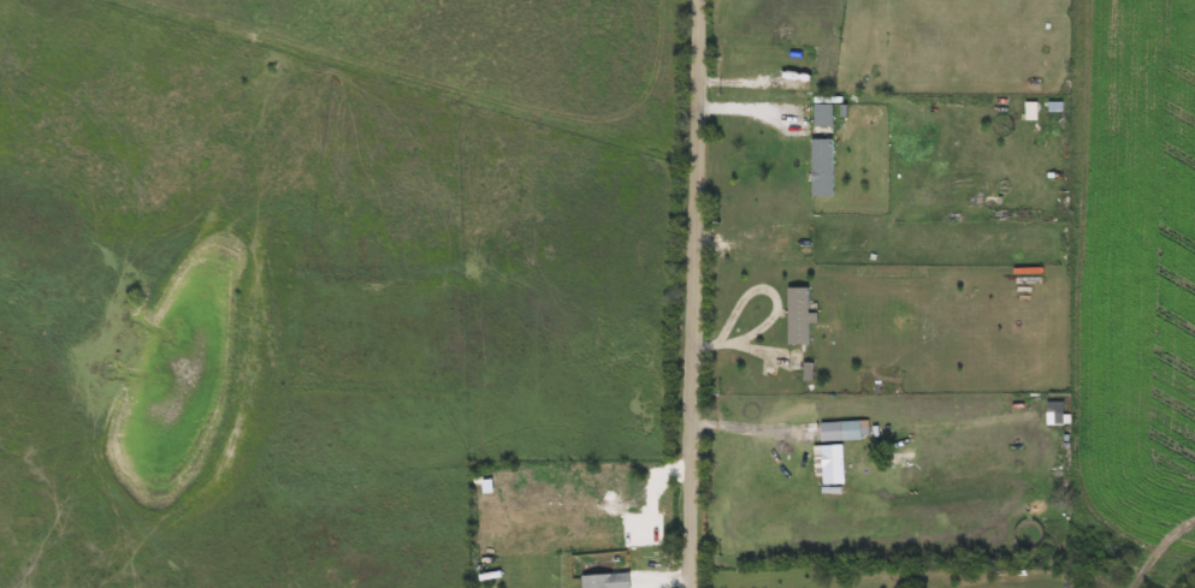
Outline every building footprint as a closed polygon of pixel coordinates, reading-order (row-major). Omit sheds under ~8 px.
[(807,129),(807,107),(829,107),(829,129),(807,129)] [(806,198),(806,141),(829,141),(829,198),(806,198)] [(803,313),(811,313),(811,323),(803,323),(803,344),(781,344),(781,287),(803,287),(803,313)] [(840,445),(840,485),(817,485),(817,445),(840,445)] [(623,574),(624,587),(576,587),(575,576),(623,574)]
